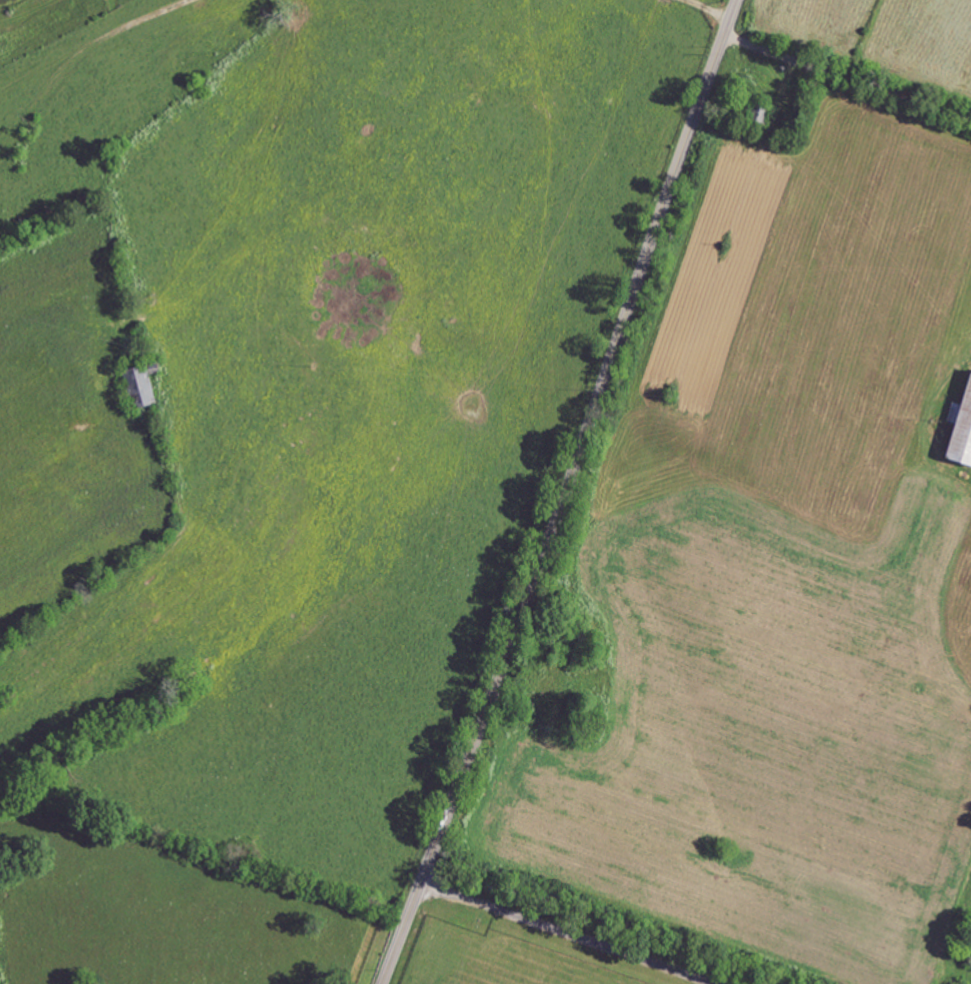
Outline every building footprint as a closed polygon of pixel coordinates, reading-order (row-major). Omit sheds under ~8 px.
[(134,372),(140,411),(163,407),(158,369),(134,372)] [(970,468),(970,373),(964,371),(956,405),(953,405),(939,461),(970,468)]
